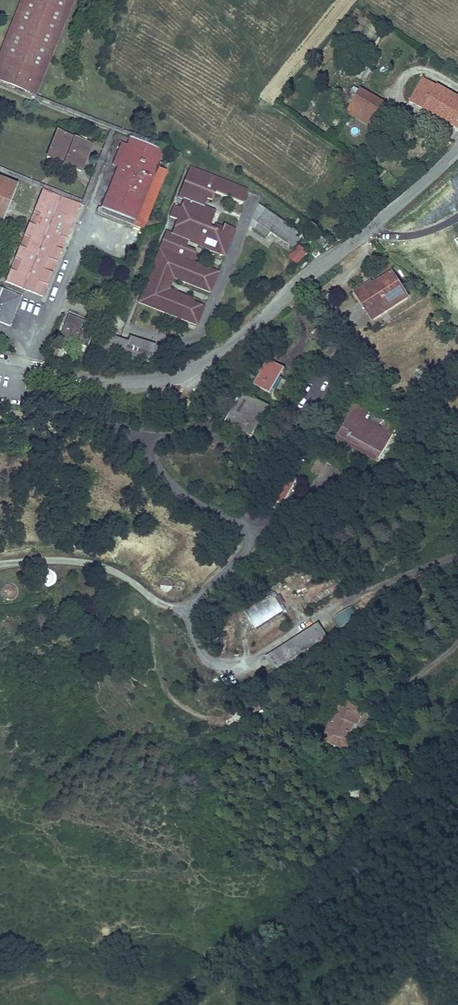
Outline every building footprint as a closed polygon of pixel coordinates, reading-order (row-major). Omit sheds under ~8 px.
[(0,63),(0,81),(31,94),(70,0),(26,0),(0,63)] [(31,94),(0,81),(0,87),(34,100),(75,0),(70,0),(31,94)] [(26,0),(21,0),(0,50),(0,63),(26,0)] [(364,36),(378,39),(382,26),(367,22),(364,36)] [(408,101),(422,109),(422,111),(457,132),(457,97),(437,84),(436,86),(422,78),(408,101)] [(359,88),(345,114),(375,131),(390,106),(359,88)] [(57,132),(46,159),(81,173),(92,146),(57,132)] [(131,135),(128,140),(162,153),(164,148),(131,135)] [(162,153),(128,140),(125,148),(117,169),(101,209),(146,227),(167,172),(157,168),(162,153)] [(117,169),(125,148),(119,145),(111,166),(117,169)] [(158,251),(160,252),(141,305),(199,326),(205,310),(194,305),(196,300),(170,291),(174,280),(210,293),(218,274),(193,265),(198,254),(185,249),(188,243),(224,256),(234,229),(222,224),(220,232),(208,228),(214,212),(202,208),(206,199),(210,200),(213,194),(241,205),(246,190),(187,169),(176,196),(183,199),(180,208),(173,205),(169,218),(177,221),(172,235),(165,233),(158,251)] [(0,180),(0,222),(4,224),(18,187),(0,180)] [(43,298),(78,205),(41,191),(5,284),(43,298)] [(286,222),(259,205),(250,227),(267,238),(270,234),(295,250),(304,239),(286,222)] [(146,227),(101,209),(99,214),(144,231),(146,227)] [(300,247),(289,258),(297,267),(309,255),(300,247)] [(370,281),(352,293),(367,316),(372,323),(410,298),(392,270),(372,283),(370,281)] [(10,329),(23,298),(0,289),(0,325),(10,329)] [(69,317),(60,340),(86,350),(90,341),(81,337),(86,324),(69,317)] [(105,334),(98,353),(131,364),(133,359),(150,365),(152,359),(156,346),(131,337),(129,343),(105,334)] [(169,351),(156,346),(152,359),(165,363),(169,351)] [(284,369),(266,359),(251,385),(270,395),(284,369)] [(268,407),(241,392),(224,423),(236,430),(251,438),(268,407)] [(396,426),(355,403),(337,435),(379,458),(376,463),(385,468),(399,445),(389,439),(396,426)] [(173,405),(162,405),(159,411),(168,415),(173,405)] [(236,430),(224,423),(221,427),(234,434),(236,430)] [(379,458),(337,435),(334,439),(376,463),(379,458)] [(279,471),(264,496),(282,506),(297,481),(286,475),(279,471)] [(244,612),(256,629),(286,608),(275,591),(244,612)] [(338,629),(357,618),(351,607),(331,618),(338,629)] [(273,684),(329,651),(321,636),(264,669),(273,684)] [(346,702),(337,698),(333,709),(338,710),(340,706),(344,708),(346,702)] [(352,743),(360,718),(355,716),(357,712),(353,710),(355,705),(346,702),(344,708),(340,706),(338,710),(333,709),(324,734),(329,736),(328,739),(332,741),(330,747),(339,750),(341,744),(345,745),(347,742),(352,743)] [(360,718),(364,708),(355,705),(353,710),(357,712),(355,716),(360,718)] [(324,734),(321,744),(330,747),(332,741),(328,739),(329,736),(324,734)] [(339,750),(348,753),(352,743),(347,742),(345,745),(341,744),(339,750)]
